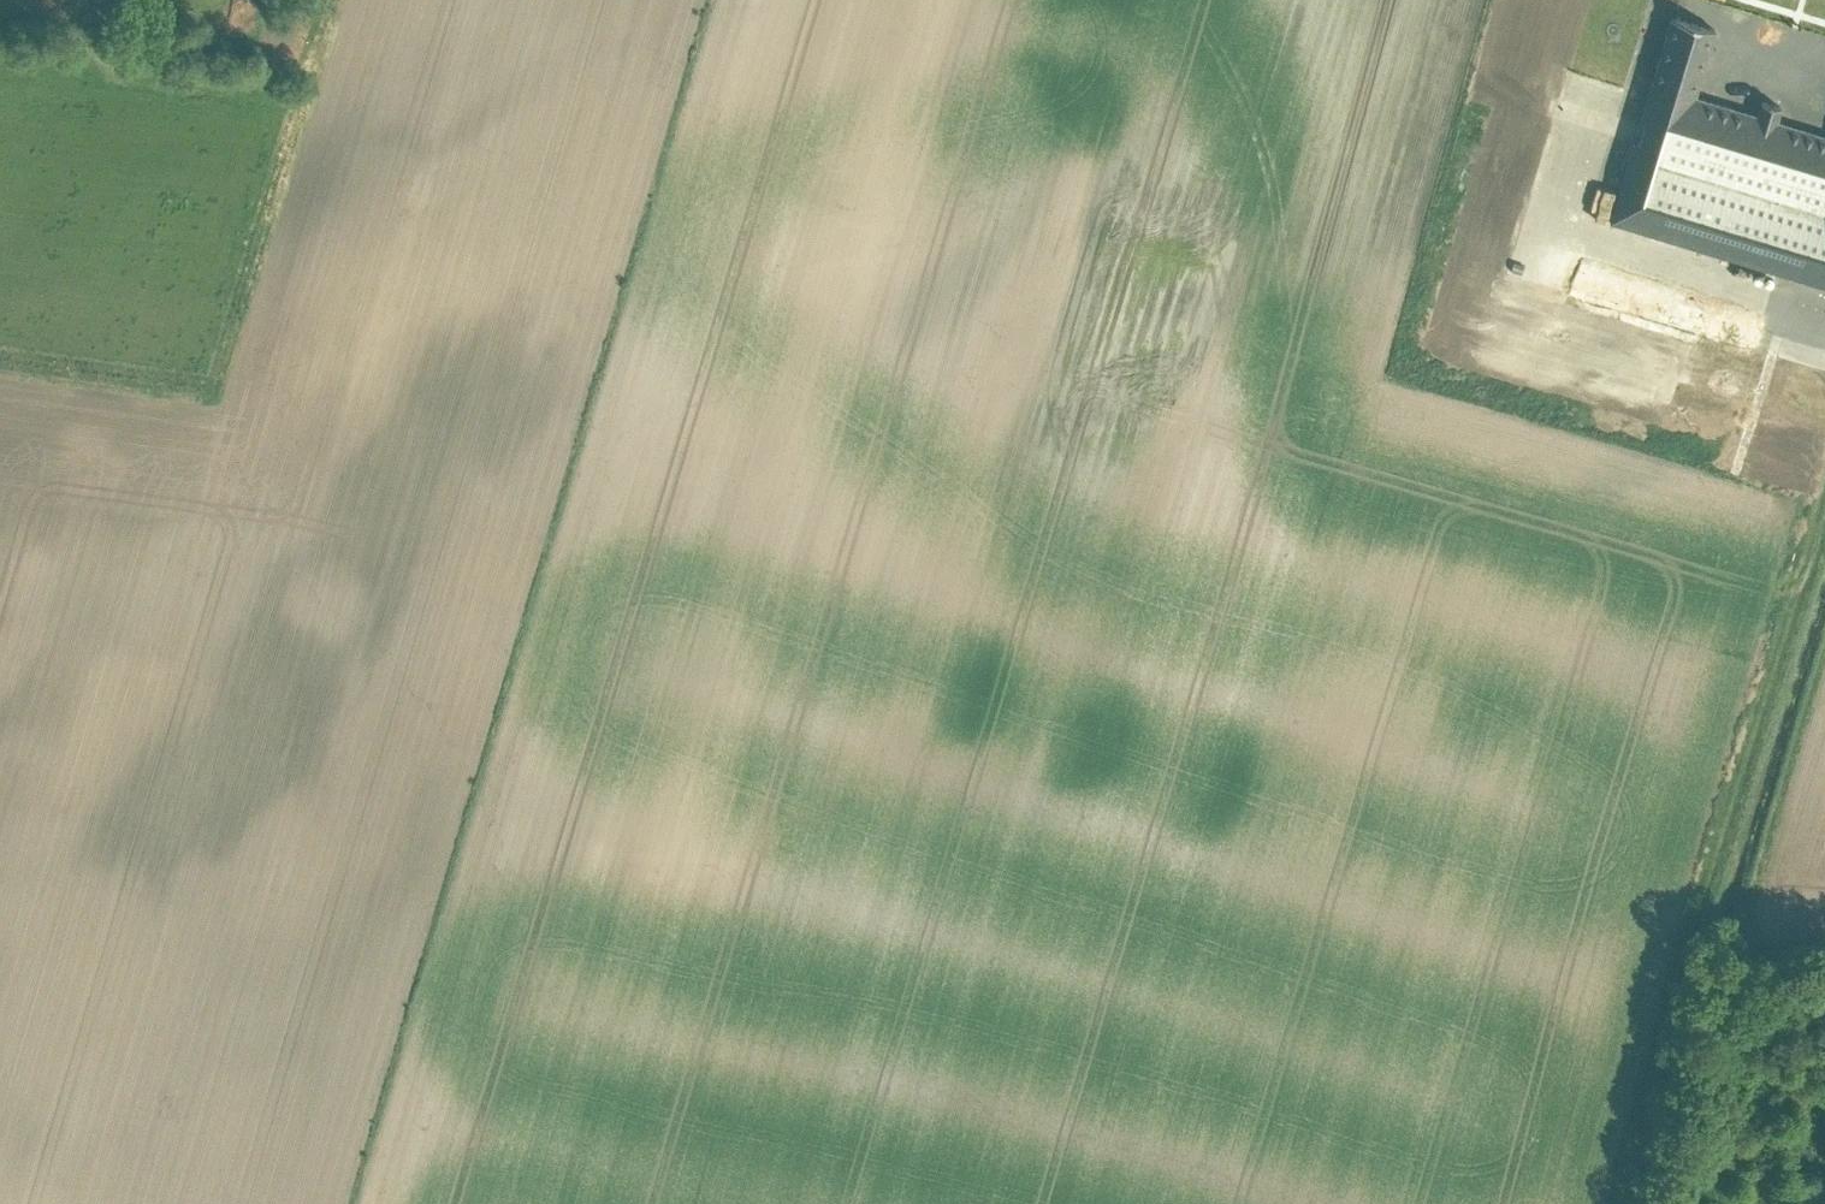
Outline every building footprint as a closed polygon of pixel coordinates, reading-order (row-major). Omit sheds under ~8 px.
[(1671,17),(1639,122),(1644,123),(1637,145),(1633,143),(1609,222),(1824,287),(1824,135),(1777,120),(1780,109),(1761,103),(1757,115),(1695,96),(1715,30),(1671,17)]
